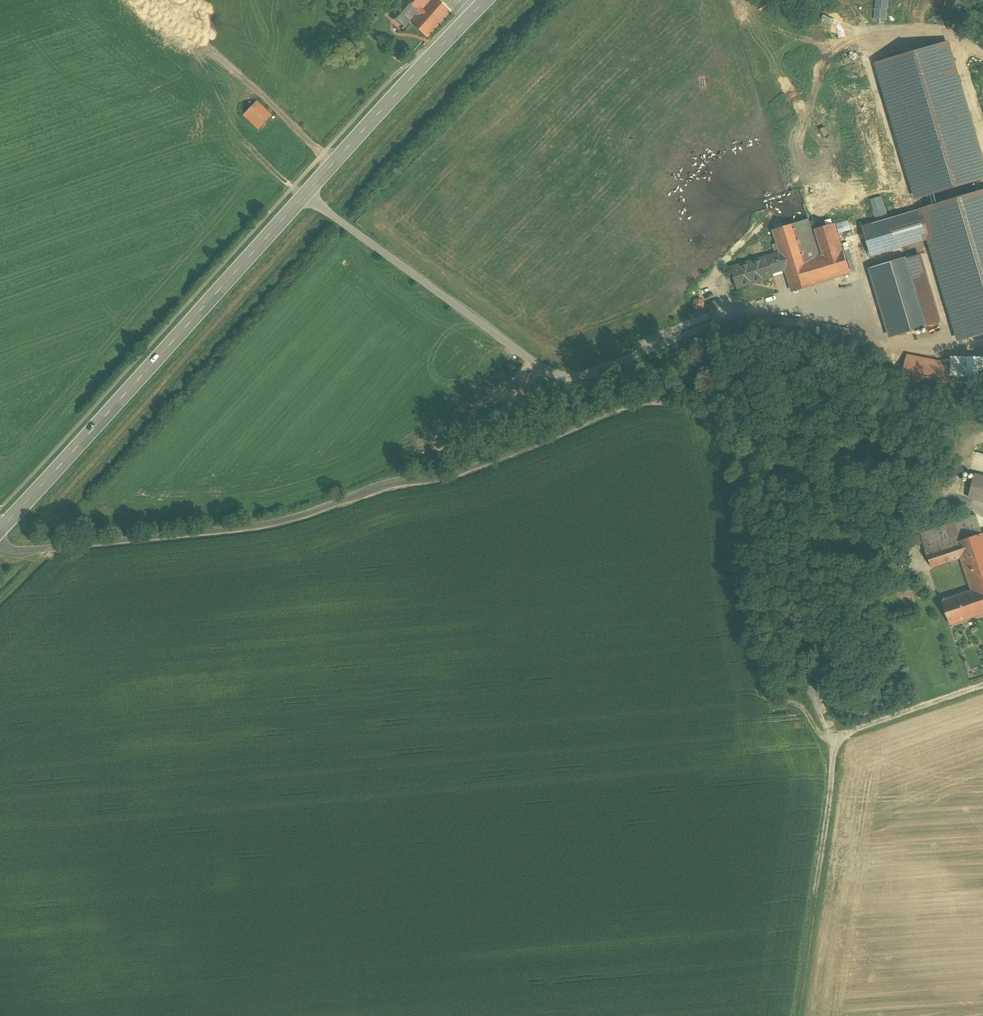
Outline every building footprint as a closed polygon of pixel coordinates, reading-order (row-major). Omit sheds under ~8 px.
[(416,26),(443,0),(392,0),(416,26)] [(887,0),(874,0),(872,19),(885,20),(887,0)] [(830,25),(832,20),(820,16),(818,20),(830,25)] [(873,66),(914,199),(982,178),(982,157),(948,44),(873,66)] [(272,114),(256,100),(243,115),(258,129),(272,114)] [(926,233),(960,335),(982,328),(982,183),(925,202),(924,201),(865,221),(875,250),(926,233)] [(869,199),(873,214),(885,211),(881,196),(869,199)] [(793,215),(771,222),(791,285),(813,278),(853,265),(847,244),(844,245),(834,213),(812,220),(822,252),(807,257),(793,215)] [(782,271),(776,248),(730,262),(737,284),(782,271)] [(929,319),(910,253),(872,264),(891,330),(929,319)] [(952,358),(906,349),(902,366),(948,375),(952,358)] [(514,400),(518,410),(548,396),(543,386),(514,400)] [(976,468),(970,493),(982,496),(982,470),(976,468)] [(979,610),(982,609),(982,526),(982,527),(976,507),(922,525),(930,550),(956,542),(967,576),(941,585),(952,619),(979,610)]
